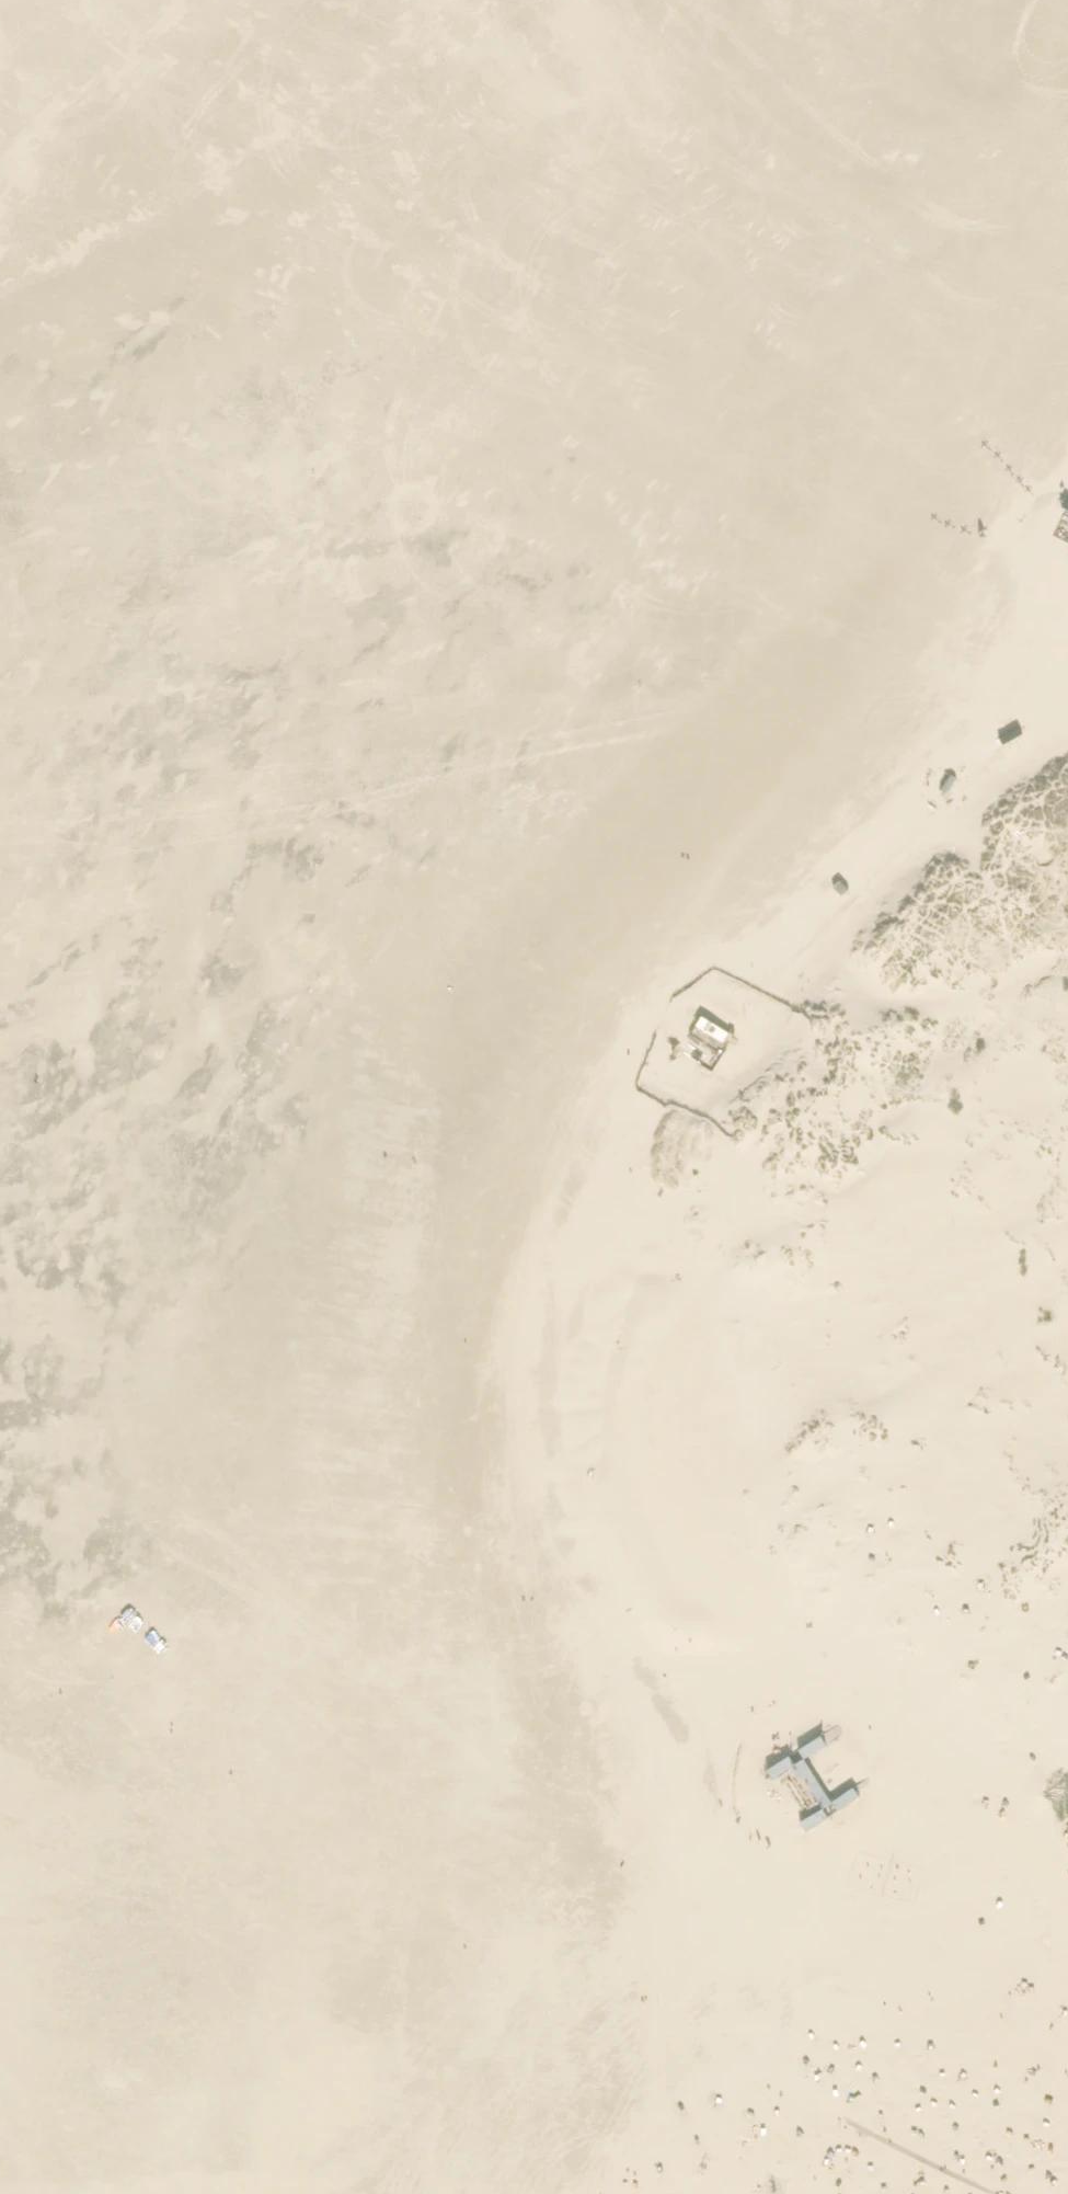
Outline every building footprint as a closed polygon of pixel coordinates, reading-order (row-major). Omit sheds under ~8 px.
[(737,1707),(678,1701),(676,1729),(734,1735),(737,1707)] [(760,1785),(766,1710),(739,1708),(733,1783),(760,1785)]
